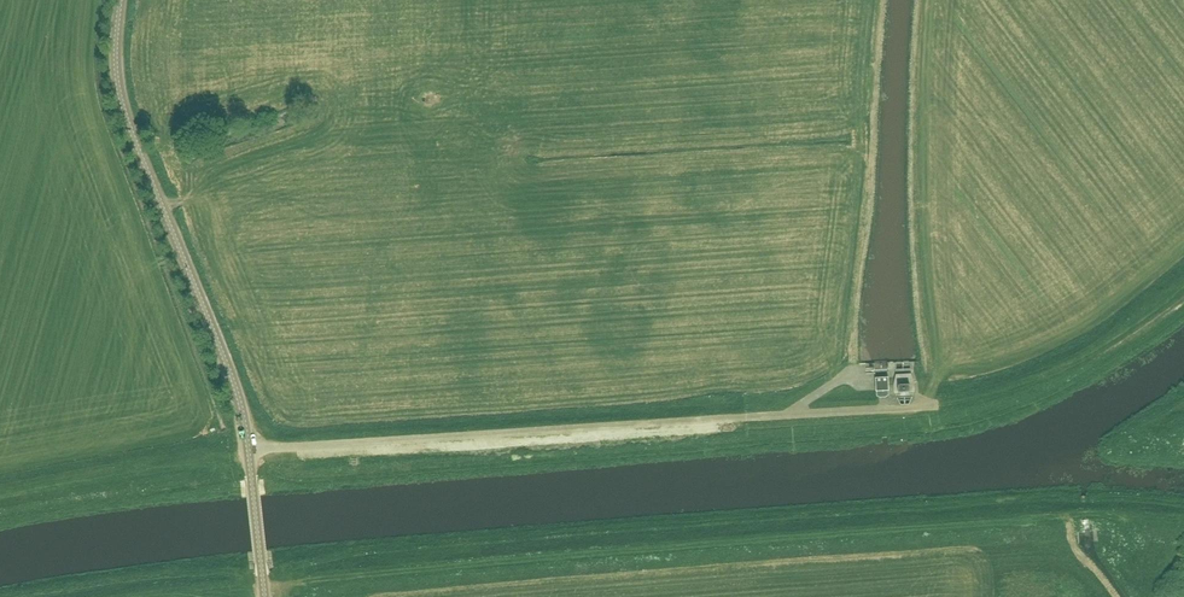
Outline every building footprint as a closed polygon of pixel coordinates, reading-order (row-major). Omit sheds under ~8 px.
[(888,377),(875,377),(876,391),(889,390),(888,377)] [(909,384),(898,384),(898,393),(910,392),(909,384)]
